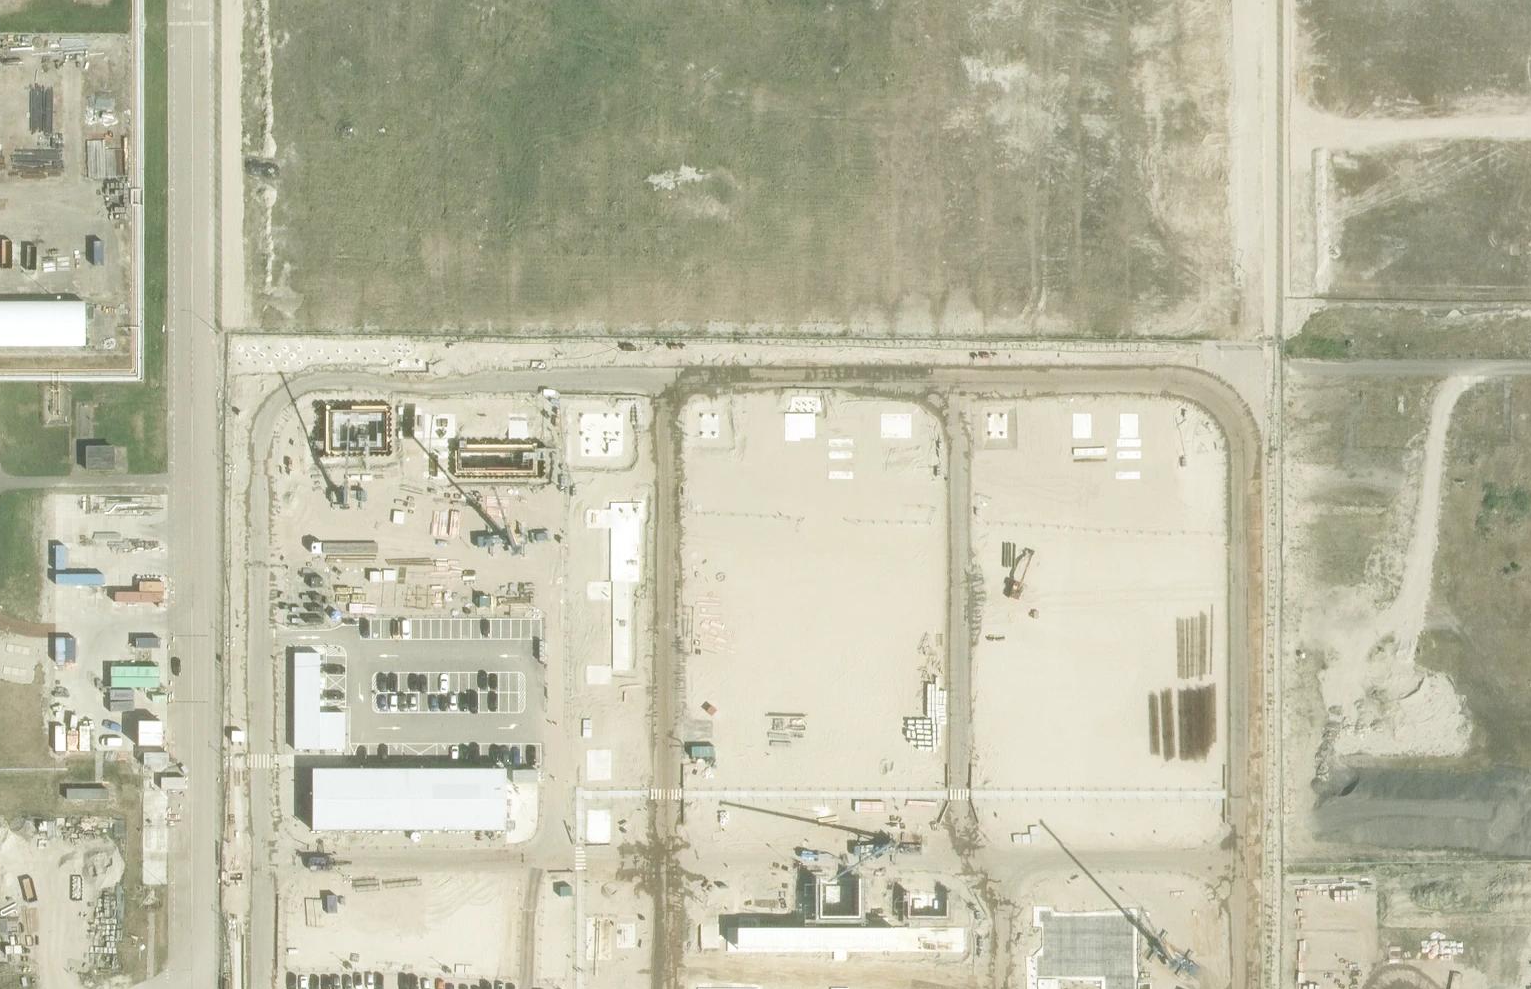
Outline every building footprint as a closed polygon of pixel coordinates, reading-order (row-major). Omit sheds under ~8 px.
[(84,349),(83,304),(0,305),(0,349),(84,349)] [(294,464),(294,420),(235,420),(235,464),(294,464)] [(86,447),(86,472),(115,471),(114,447),(86,447)] [(841,450),(841,506),(924,506),(923,462),(890,463),(890,449),(841,450)] [(1134,531),(1157,532),(1160,484),(1135,482),(1134,507),(1111,506),(1110,518),(1134,519),(1134,531)] [(1220,509),(1222,485),(1197,484),(1196,508),(1220,509)] [(801,640),(922,640),(922,598),(801,597),(801,640)] [(1202,635),(1113,636),(1114,679),(1202,679),(1202,635)] [(922,703),(800,702),(800,745),(921,746),(922,703)] [(107,800),(107,790),(66,790),(66,799),(107,800)] [(1156,812),(1156,842),(1207,842),(1207,812),(1156,812)] [(1163,902),(1152,903),(1152,939),(1193,939),(1192,878),(1163,879),(1163,902)] [(1022,880),(1023,911),(1034,911),(1033,879),(1022,880)] [(916,947),(836,948),(836,988),(916,988),(916,947)]
